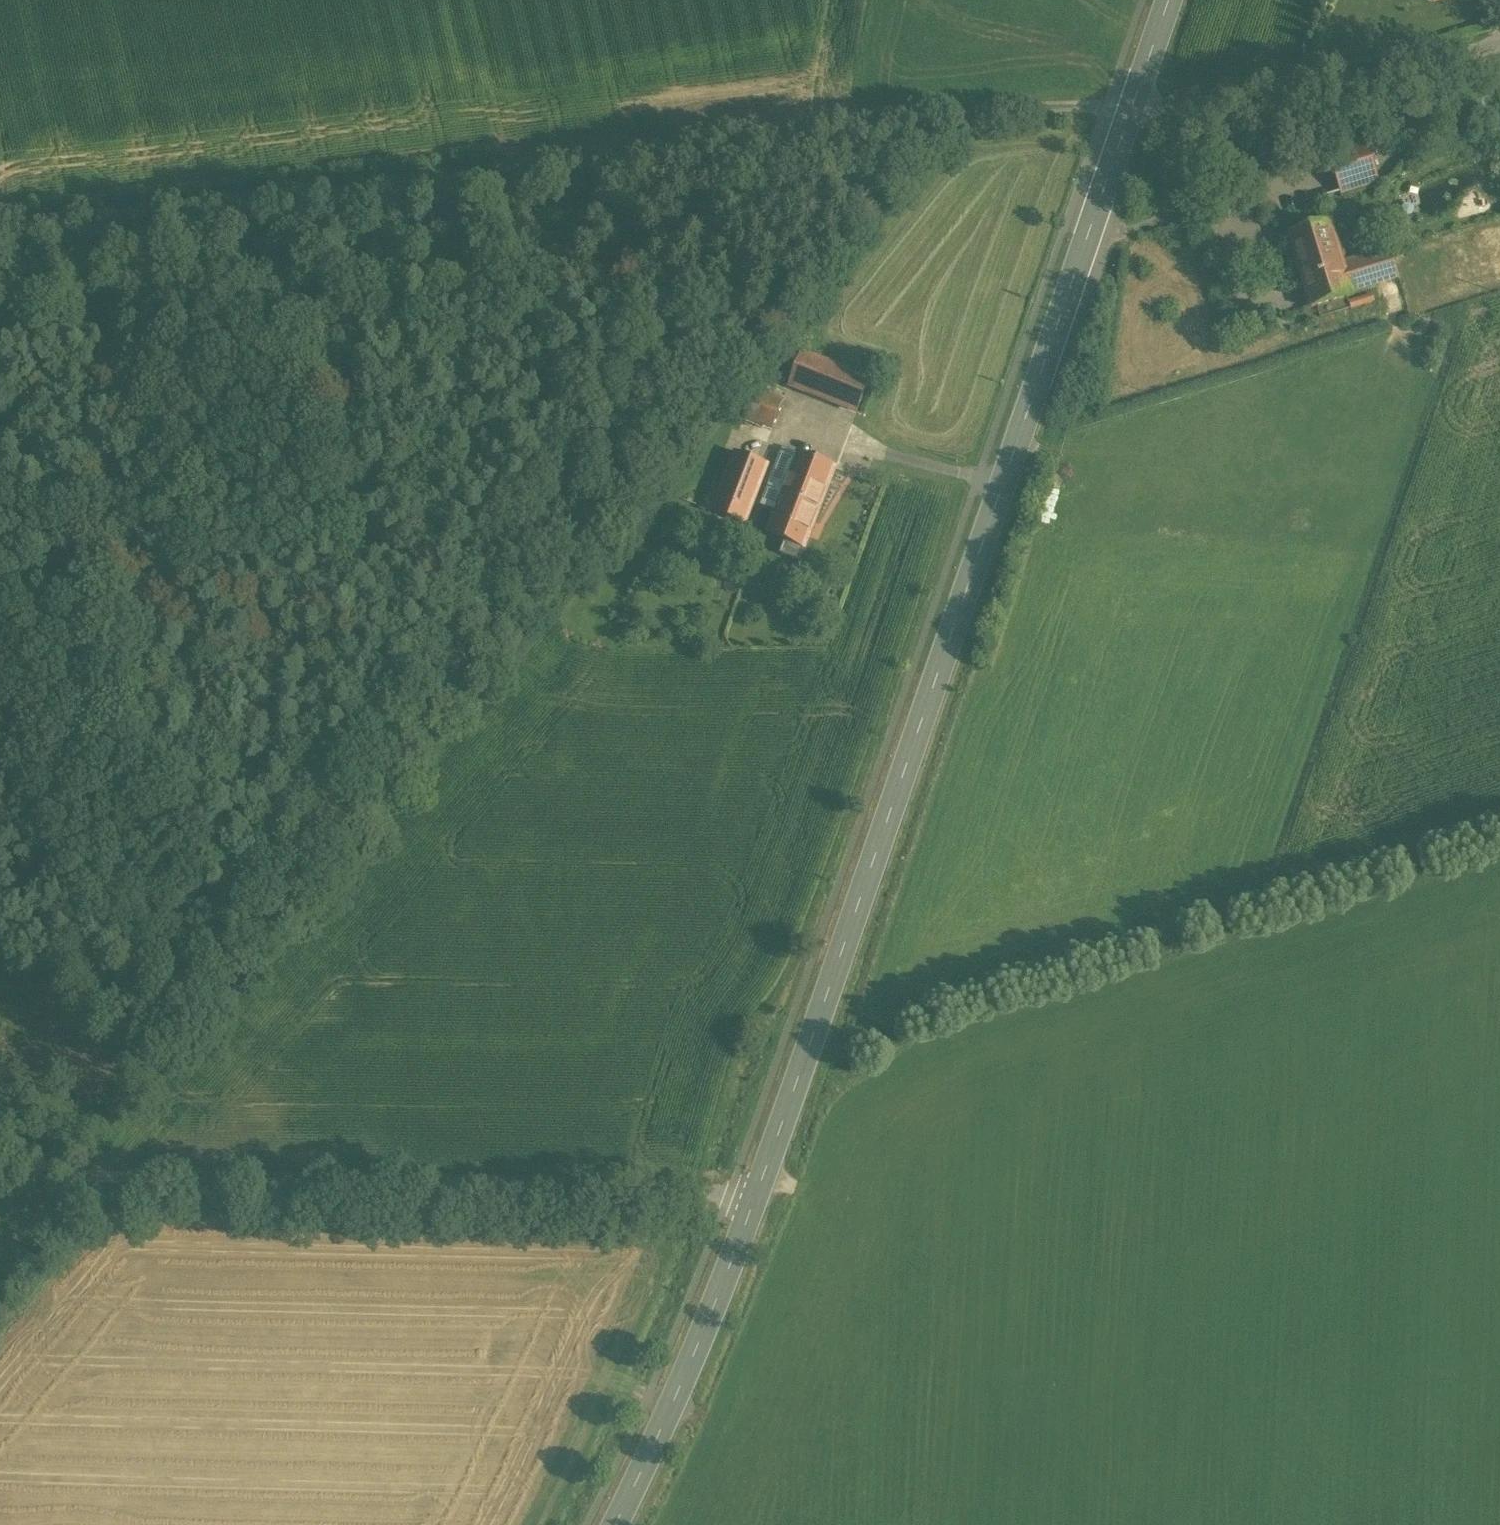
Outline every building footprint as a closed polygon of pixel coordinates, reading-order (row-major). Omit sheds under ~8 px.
[(1328,153),(1340,192),(1378,181),(1365,141),(1328,153)] [(1329,220),(1287,234),(1311,308),(1352,295),(1351,291),(1342,263),(1329,220)] [(1390,249),(1342,263),(1351,291),(1398,277),(1390,249)] [(801,353),(788,387),(856,413),(869,380),(801,353)] [(753,393),(738,431),(767,442),(782,405),(753,393)] [(767,467),(735,454),(713,511),(745,524),(767,467)] [(798,454),(783,492),(820,507),(835,469),(798,454)] [(820,507),(783,492),(767,532),(785,540),(779,554),(798,562),(820,507)]
